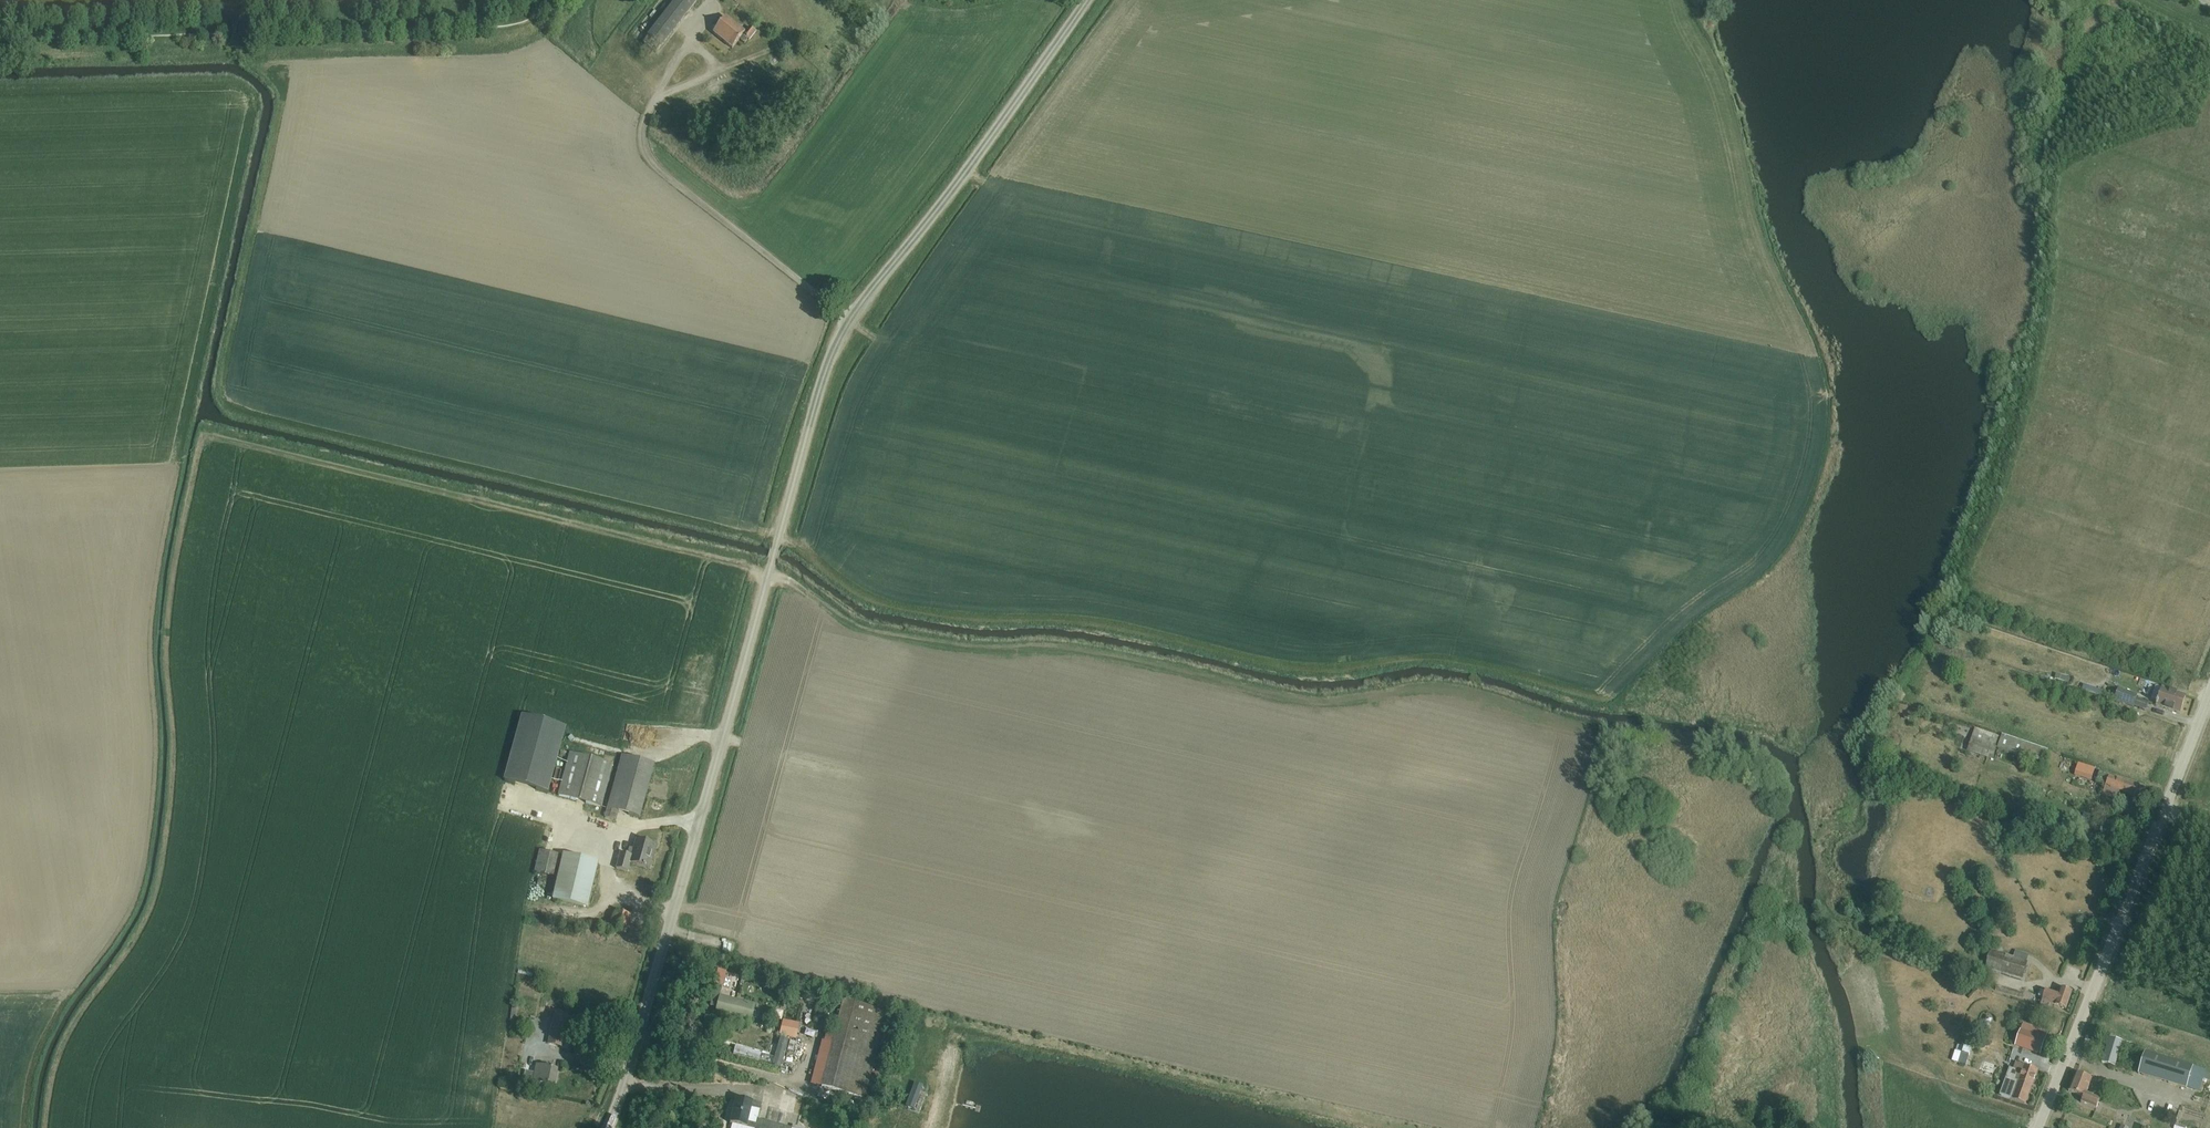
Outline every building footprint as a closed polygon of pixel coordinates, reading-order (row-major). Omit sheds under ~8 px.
[(662,46),(697,0),(676,0),(648,35),(662,46)] [(750,39),(755,33),(749,27),(744,33),(726,18),(713,33),(732,49),(739,40),(744,44),(749,38),(750,39)] [(2070,679),(2056,674),(2055,679),(2068,683),(2070,679)] [(2084,691),(2099,693),(2100,685),(2085,684),(2084,691)] [(2162,689),(2156,686),(2151,699),(2158,701),(2158,702),(2157,702),(2156,704),(2157,705),(2156,706),(2180,714),(2186,696),(2182,695),(2183,692),(2174,689),(2173,692),(2162,688),(2162,689)] [(2119,689),(2115,701),(2133,707),(2137,695),(2119,689)] [(522,716),(504,781),(548,793),(566,728),(522,716)] [(1967,751),(1993,760),(2000,739),(1975,730),(1967,751)] [(2002,735),(1998,749),(2043,764),(2048,751),(2002,735)] [(570,753),(558,796),(601,808),(613,765),(570,753)] [(605,818),(616,821),(618,812),(640,818),(654,765),(622,756),(605,818)] [(2077,776),(2094,781),(2098,768),(2080,763),(2077,776)] [(2108,777),(2102,795),(2118,800),(2121,791),(2140,798),(2143,790),(2108,777)] [(565,817),(563,823),(575,827),(577,822),(565,817)] [(636,839),(631,856),(621,853),(616,869),(628,872),(630,864),(650,869),(656,845),(636,839)] [(540,849),(535,871),(556,876),(561,854),(540,849)] [(563,856),(553,899),(588,908),(598,864),(563,856)] [(2014,950),(2012,957),(1992,950),(1986,967),(2022,979),(2027,962),(2025,961),(2027,954),(2014,950)] [(1997,986),(1996,989),(2014,995),(2015,991),(1997,986)] [(2040,998),(2043,999),(2041,1004),(2058,1010),(2059,1006),(2066,1009),(2072,992),(2060,987),(2057,995),(2046,991),(2046,992),(2042,991),(2040,998)] [(715,1012),(751,1022),(755,1005),(719,996),(715,1012)] [(821,1087),(864,1098),(886,1013),(843,1002),(821,1087)] [(547,1045),(563,1048),(569,1019),(553,1016),(547,1045)] [(799,1037),(801,1021),(784,1018),(781,1034),(799,1037)] [(2040,1054),(2045,1039),(2020,1030),(2015,1045),(2040,1054)] [(786,1065),(789,1037),(779,1036),(776,1064),(786,1065)] [(2102,1063),(2114,1066),(2122,1041),(2109,1038),(2102,1063)] [(735,1051),(762,1057),(763,1050),(736,1044),(735,1051)] [(1958,1063),(1966,1065),(1971,1048),(1963,1045),(1958,1063)] [(2138,1074),(2186,1088),(2192,1067),(2145,1053),(2138,1074)] [(2011,1069),(2001,1096),(2009,1099),(2025,1105),(2031,1086),(2032,1087),(2037,1071),(2016,1063),(2014,1070),(2011,1069)] [(523,1080),(553,1086),(557,1070),(536,1066),(535,1074),(525,1072),(523,1080)] [(2082,1102),(2097,1107),(2100,1098),(2087,1093),(2092,1079),(2076,1073),(2069,1091),(2084,1096),(2082,1102)] [(915,1084),(906,1107),(920,1112),(927,1093),(921,1091),(923,1087),(915,1084)] [(757,1121),(756,1125),(748,1123),(752,1109),(759,1111),(761,1106),(736,1100),(730,1125),(742,1127),(787,1127),(757,1121)] [(2192,1120),(2192,1105),(2181,1105),(2181,1120),(2192,1120)] [(2145,1123),(2136,1119),(2133,1127),(2143,1127),(2145,1123)]
